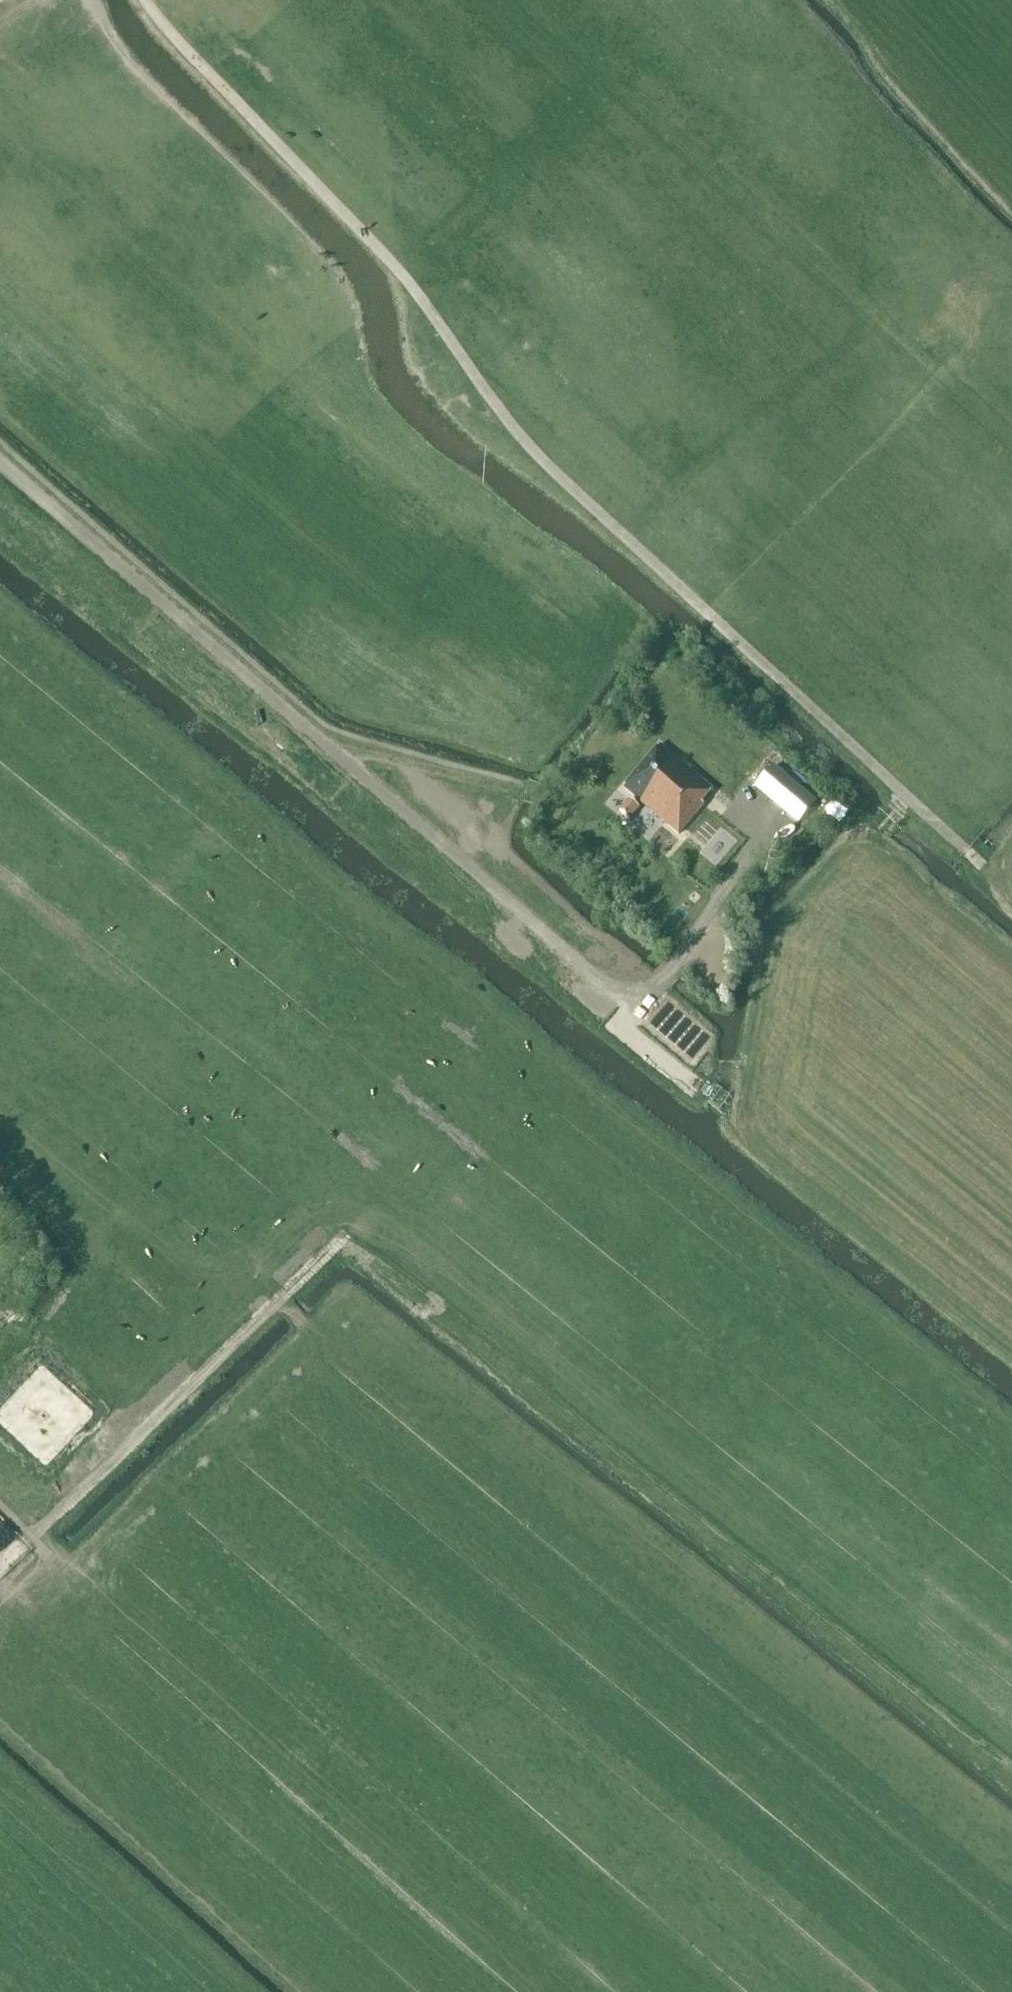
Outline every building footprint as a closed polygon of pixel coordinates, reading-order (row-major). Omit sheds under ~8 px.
[(703,804),(701,802),(712,789),(659,745),(622,787),(677,834),(703,804)] [(815,802),(773,765),(754,787),(797,823),(815,802)]
